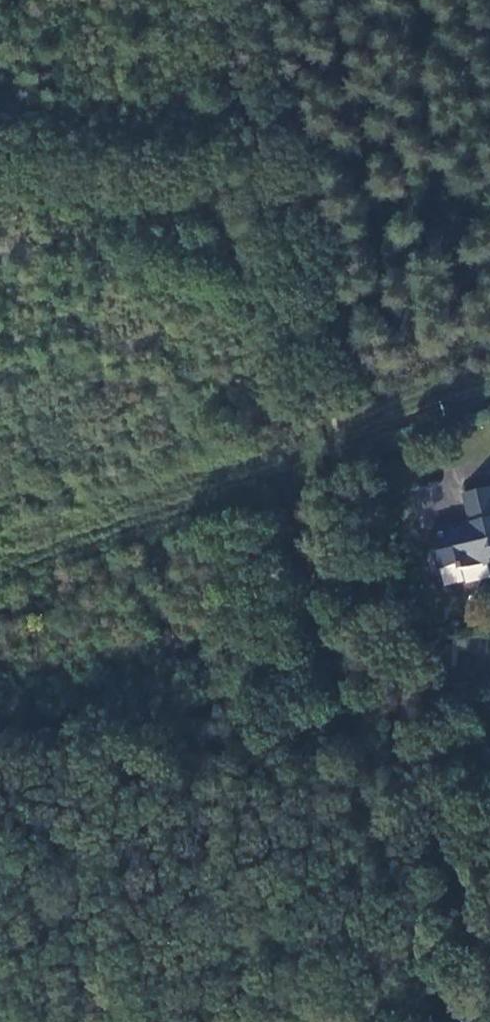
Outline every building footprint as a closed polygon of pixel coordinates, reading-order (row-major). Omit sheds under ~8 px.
[(466,495),(471,524),(432,533),(437,570),(460,565),(462,572),(489,567),(489,565),(489,561),(489,490),(466,495)]
